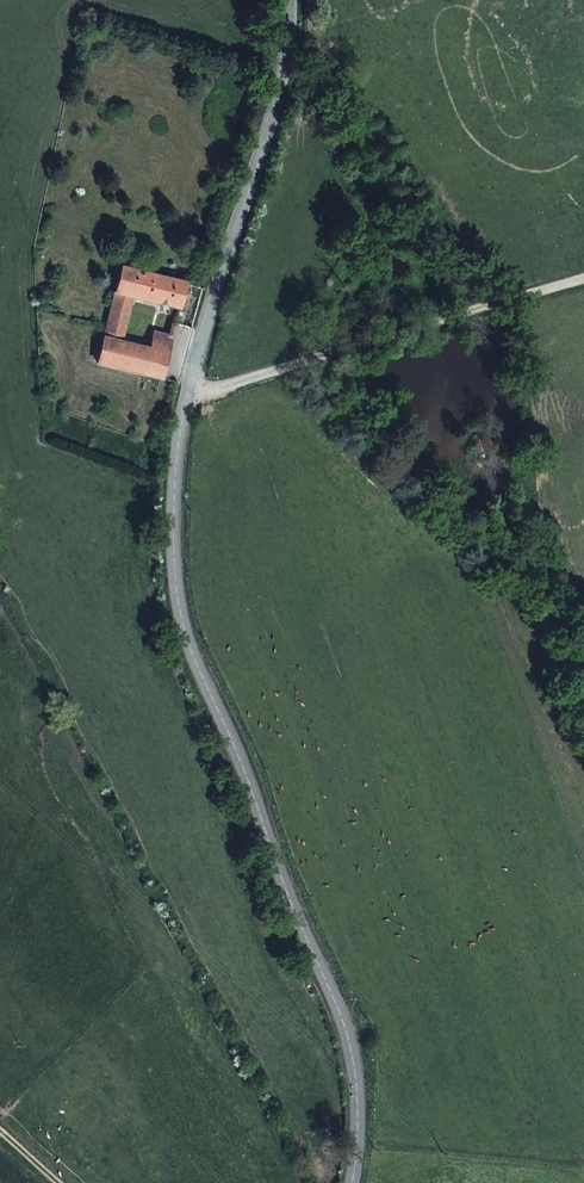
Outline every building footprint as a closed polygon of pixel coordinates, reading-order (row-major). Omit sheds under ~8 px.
[(138,262),(125,258),(123,267),(136,270),(138,263),(138,262)] [(149,266),(138,263),(136,270),(147,273),(149,266)] [(147,273),(136,270),(123,267),(120,266),(117,280),(133,284),(130,295),(178,308),(184,283),(147,273)] [(130,295),(133,284),(117,280),(102,337),(118,341),(130,295)] [(118,341),(102,337),(96,363),(160,379),(170,336),(152,331),(148,349),(118,341)]
